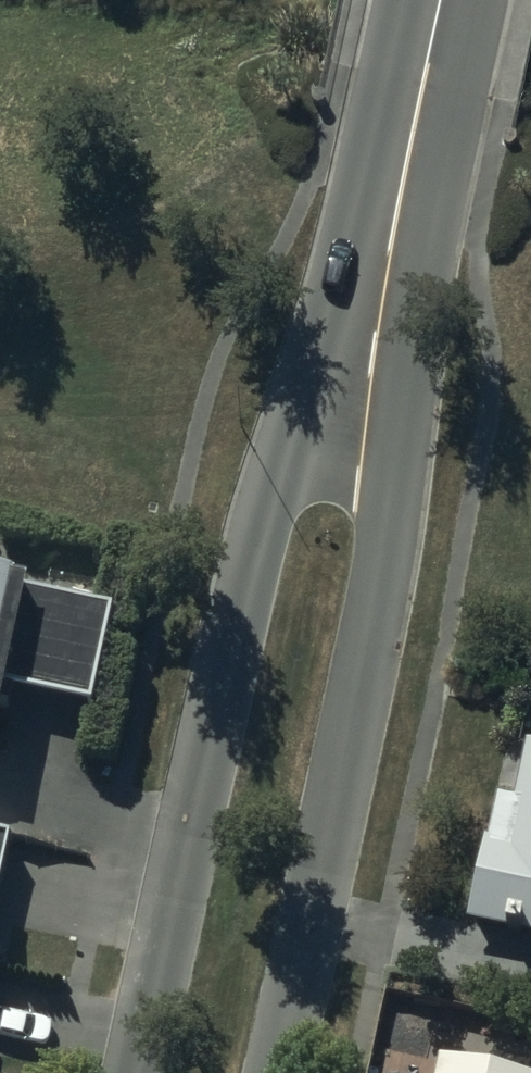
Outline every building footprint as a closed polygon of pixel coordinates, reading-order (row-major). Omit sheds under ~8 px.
[(14,700),(90,718),(112,626),(0,599),(0,760),(14,700)] [(459,931),(530,947),(530,751),(525,750),(513,805),(488,799),(459,931)] [(0,837),(0,876),(9,839),(0,837)]
